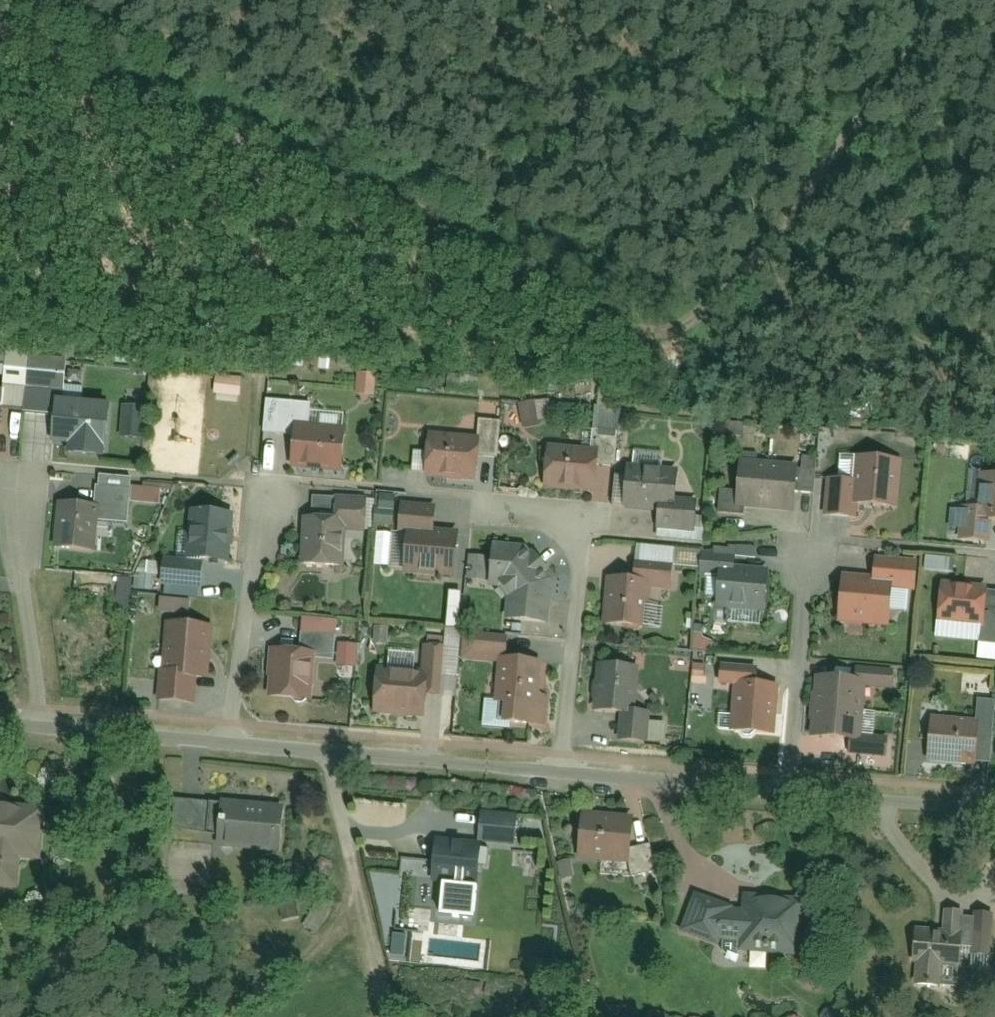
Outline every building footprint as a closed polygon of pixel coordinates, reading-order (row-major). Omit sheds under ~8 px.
[(26,387),(26,420),(53,421),(54,396),(54,388),(26,387)] [(53,421),(53,439),(110,440),(111,397),(54,396),(53,421)] [(268,436),(293,436),(293,471),(345,471),(346,428),(313,428),(313,400),(268,401),(268,436)] [(477,433),(428,431),(425,476),(475,478),(477,433)] [(596,449),(546,447),(545,489),(595,491),(596,449)] [(741,465),(739,492),(721,490),(719,514),(745,516),(746,504),(793,508),(796,469),(741,465)] [(855,509),(899,508),(899,465),(855,466),(855,481),(824,481),(825,517),(855,517),(855,509)] [(630,469),(627,505),(660,508),(672,509),(673,502),(675,474),(630,469)] [(991,525),(994,525),(994,479),(975,479),(974,514),(950,514),(950,532),(975,533),(975,543),(991,543),(991,525)] [(93,525),(131,525),(131,489),(93,489),(93,501),(93,525)] [(367,495),(336,494),(335,520),(343,520),(366,520),(367,495)] [(55,501),(55,552),(93,552),(93,525),(93,501),(55,501)] [(430,502),(400,501),(399,531),(401,531),(429,532),(430,502)] [(660,508),(657,538),(703,542),(706,518),(693,517),(695,504),(673,502),(672,509),(660,508)] [(185,564),(228,569),(234,515),(191,510),(185,564)] [(299,518),(298,568),(342,569),(343,520),(335,520),(299,518)] [(429,532),(401,531),(399,579),(456,581),(457,533),(429,532)] [(512,624),(549,625),(549,581),(523,551),(491,550),(489,598),(511,598),(512,624)] [(642,632),(644,588),(669,588),(669,560),(634,559),(633,580),(605,579),(603,630),(642,632)] [(874,562),(872,587),(838,585),(836,626),(891,629),(893,603),(913,605),(915,564),(874,562)] [(757,630),(758,613),(767,613),(768,578),(733,577),(734,565),(701,564),(701,588),(716,589),(715,611),(731,611),(731,629),(757,630)] [(938,587),(938,631),(982,631),(982,587),(938,587)] [(196,698),(196,675),(210,675),(211,628),(168,628),(168,661),(159,661),(160,699),(196,698)] [(297,630),(297,652),(269,651),(267,699),(311,701),(313,657),(333,657),(334,631),(297,630)] [(470,637),(468,667),(475,667),(475,679),(502,681),(501,702),(539,704),(541,659),(503,657),(504,638),(470,637)] [(426,694),(449,694),(450,643),(422,643),(422,665),(372,664),(371,716),(425,717),(426,694)] [(596,661),(595,708),(631,709),(632,662),(596,661)] [(750,666),(698,666),(698,692),(732,692),(732,686),(750,686),(750,666)] [(857,668),(856,681),(863,682),(863,684),(891,686),(893,671),(857,668)] [(863,684),(863,682),(856,681),(819,678),(814,735),(851,739),(858,739),(858,737),(863,684)] [(732,736),(772,736),(772,686),(750,686),(732,686),(732,692),(732,736)] [(931,725),(930,763),(976,764),(977,726),(931,725)] [(851,739),(850,752),(885,755),(887,739),(858,737),(858,739),(851,739)] [(218,798),(215,847),(283,850),(285,801),(218,798)] [(175,801),(175,824),(211,825),(212,802),(175,801)] [(0,804),(0,894),(18,896),(21,864),(42,866),(47,808),(0,804)] [(514,813),(478,813),(478,840),(514,840),(514,813)] [(577,813),(576,864),(600,864),(600,877),(626,877),(626,814),(577,813)] [(429,840),(427,887),(477,889),(480,842),(429,840)] [(628,878),(652,878),(652,844),(627,844),(628,878)] [(735,947),(798,950),(801,895),(738,892),(735,947)] [(938,986),(940,963),(959,964),(962,936),(959,936),(961,913),(946,912),(944,934),(916,932),(913,960),(919,960),(917,984),(938,986)]
